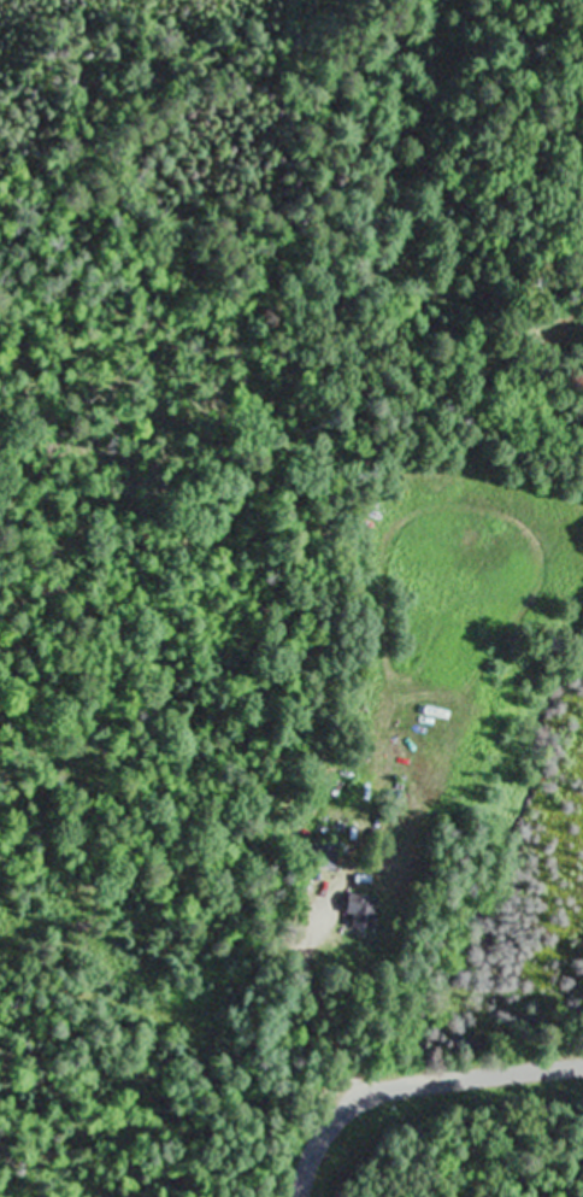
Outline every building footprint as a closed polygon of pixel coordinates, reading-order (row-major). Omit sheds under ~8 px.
[(379,893),(352,893),(352,928),(379,928),(379,893)]
